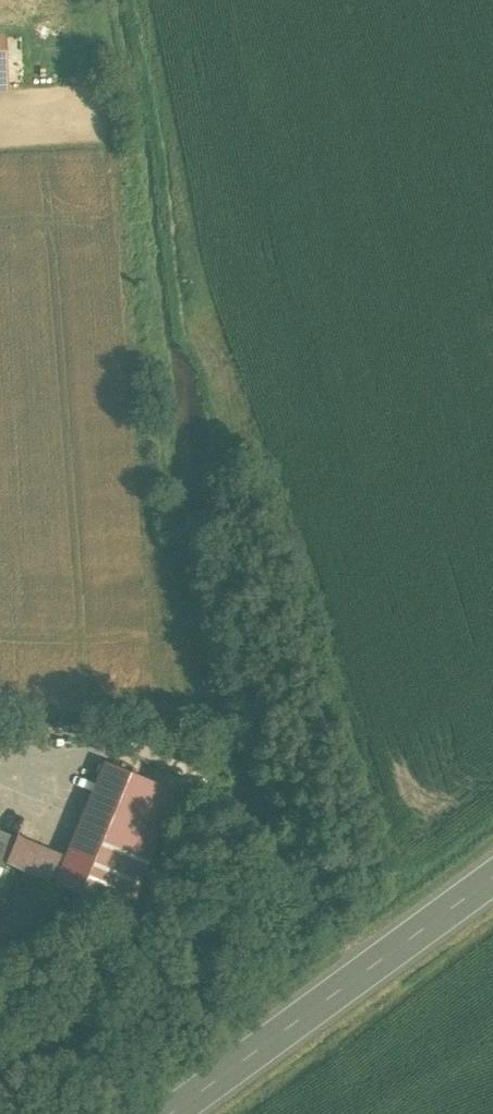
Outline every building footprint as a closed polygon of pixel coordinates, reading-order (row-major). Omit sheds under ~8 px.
[(179,793),(109,763),(84,824),(134,845),(154,854),(179,793)] [(134,845),(84,824),(70,857),(58,885),(108,906),(134,845)] [(0,831),(0,881),(7,864),(17,838),(16,838),(0,831)] [(70,857),(17,835),(16,838),(17,838),(7,864),(58,885),(70,857)] [(134,845),(108,906),(124,913),(132,894),(136,896),(154,854),(134,845)]
